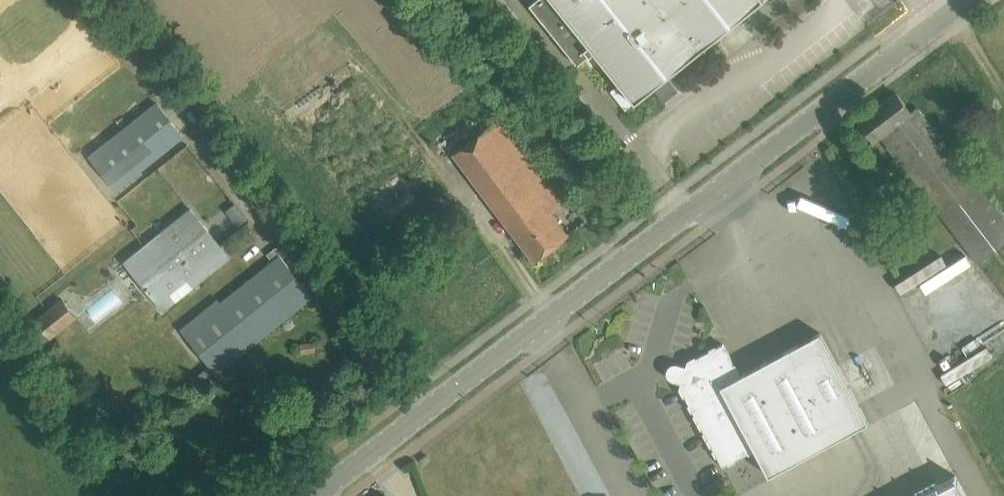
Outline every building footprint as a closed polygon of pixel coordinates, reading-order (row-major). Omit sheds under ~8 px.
[(530,4),(578,64),(594,50),(623,86),(636,102),(653,88),(654,87),(667,76),(668,76),(762,0),(535,0),(530,4)] [(878,138),(881,136),(911,112),(896,93),(859,122),(874,140),(878,138)] [(89,157),(116,192),(184,141),(157,105),(89,157)] [(881,136),(979,261),(1003,242),(1003,220),(916,108),(911,112),(881,136)] [(569,235),(551,212),(564,202),(501,117),(454,152),(535,260),(569,235)] [(125,260),(165,310),(195,285),(189,277),(224,250),(191,208),(125,260)] [(388,236),(368,253),(383,270),(403,253),(388,236)] [(184,332),(217,372),(313,295),(280,255),(184,332)] [(976,275),(926,297),(935,319),(975,303),(973,298),(984,294),(976,275)] [(63,298),(30,325),(45,344),(78,317),(63,298)] [(684,381),(682,388),(723,466),(755,448),(769,475),(869,421),(821,332),(740,375),(723,343),(690,361),(688,368),(678,365),(674,378),(684,381)] [(315,340),(300,342),(302,353),(316,351),(315,340)] [(956,474),(915,495),(967,495),(956,474)]
